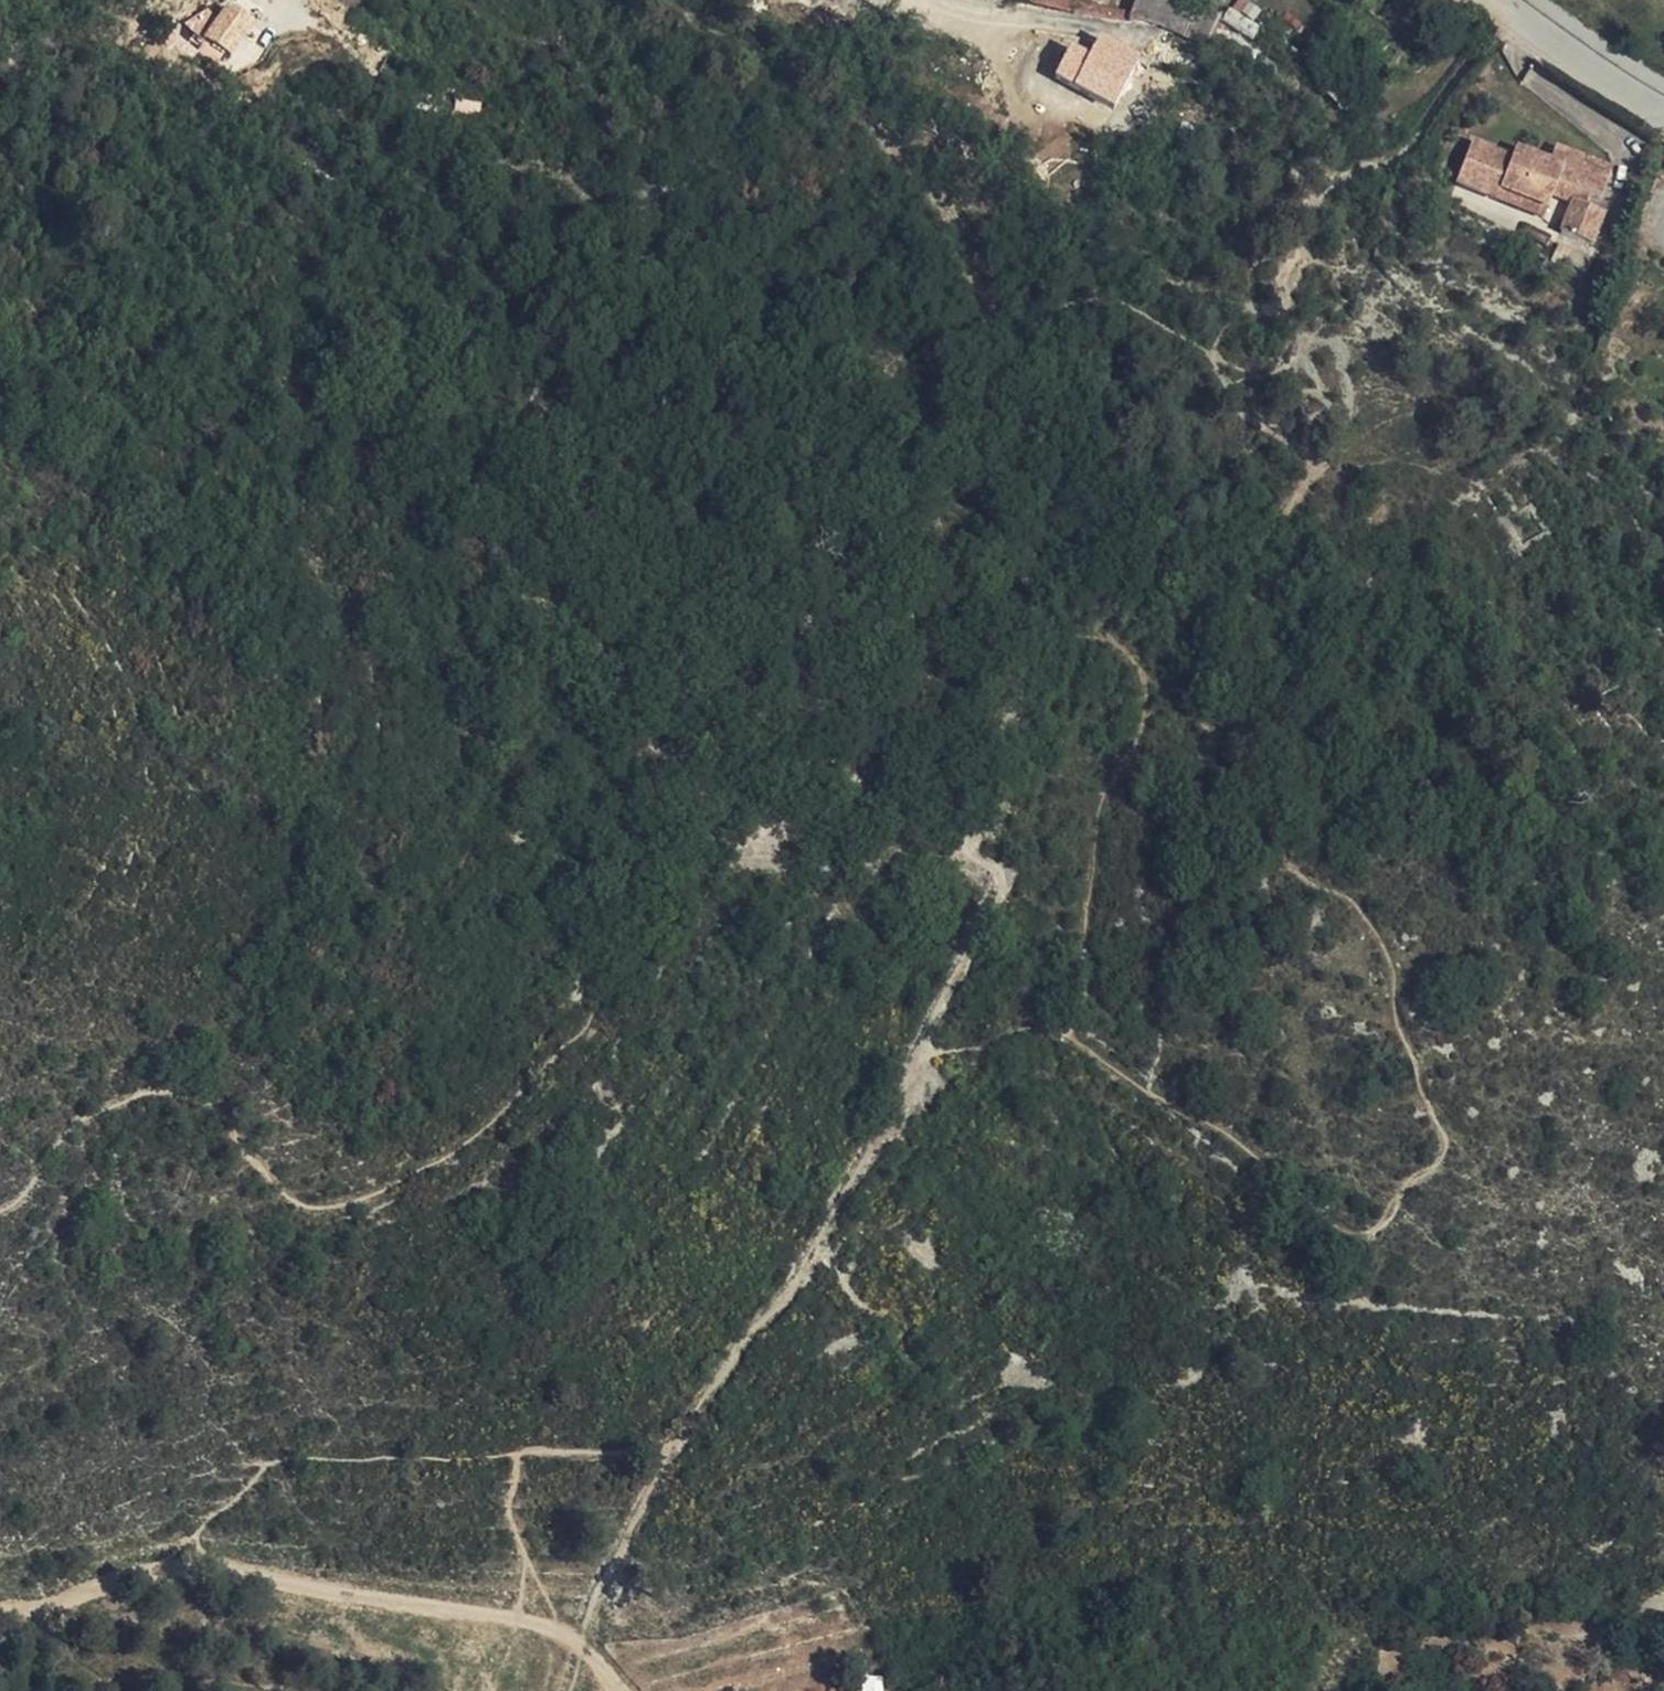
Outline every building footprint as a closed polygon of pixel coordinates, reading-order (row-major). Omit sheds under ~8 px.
[(208,36),(234,52),(258,14),(236,0),(230,0),(208,36)] [(1130,20),(1205,38),(1212,8),(1179,0),(1134,0),(1130,20)] [(1504,177),(1551,196),(1561,175),(1599,191),(1613,162),(1557,139),(1551,153),(1535,157),(1514,148),(1476,132),(1458,170),(1500,186),(1504,177)] [(1535,157),(1551,153),(1517,140),(1514,148),(1535,157)] [(1547,205),(1551,196),(1504,177),(1500,186),(1547,205)] [(1591,234),(1605,206),(1577,193),(1563,222),(1591,234)] [(864,1690),(883,1690),(884,1676),(865,1675),(864,1690)]
